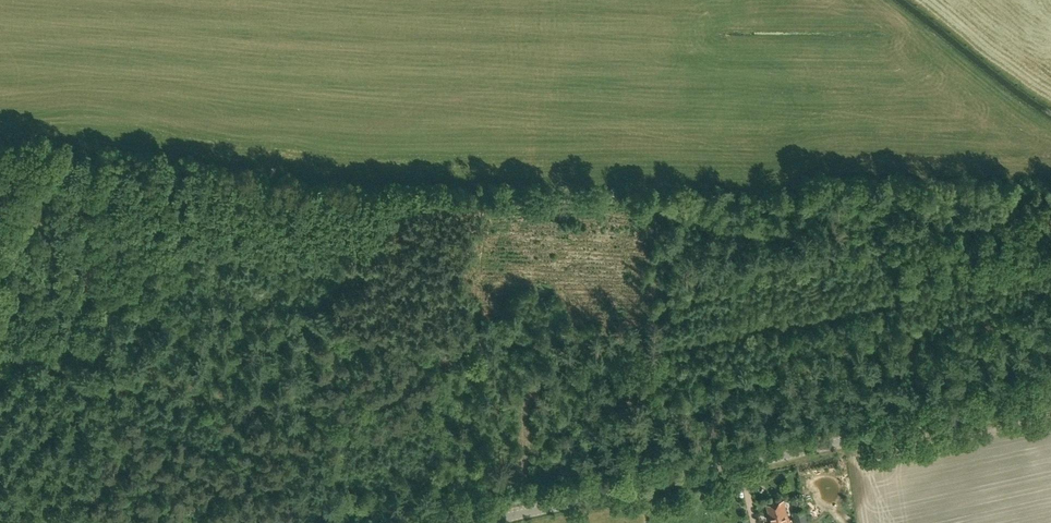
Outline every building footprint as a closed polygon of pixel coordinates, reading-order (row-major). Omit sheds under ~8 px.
[(756,469),(749,473),(752,481),(759,477),(756,469)] [(783,500),(766,504),(771,522),(770,522),(790,522),(789,517),(788,517),(783,500)] [(792,511),(795,522),(808,522),(805,508),(792,511)]
